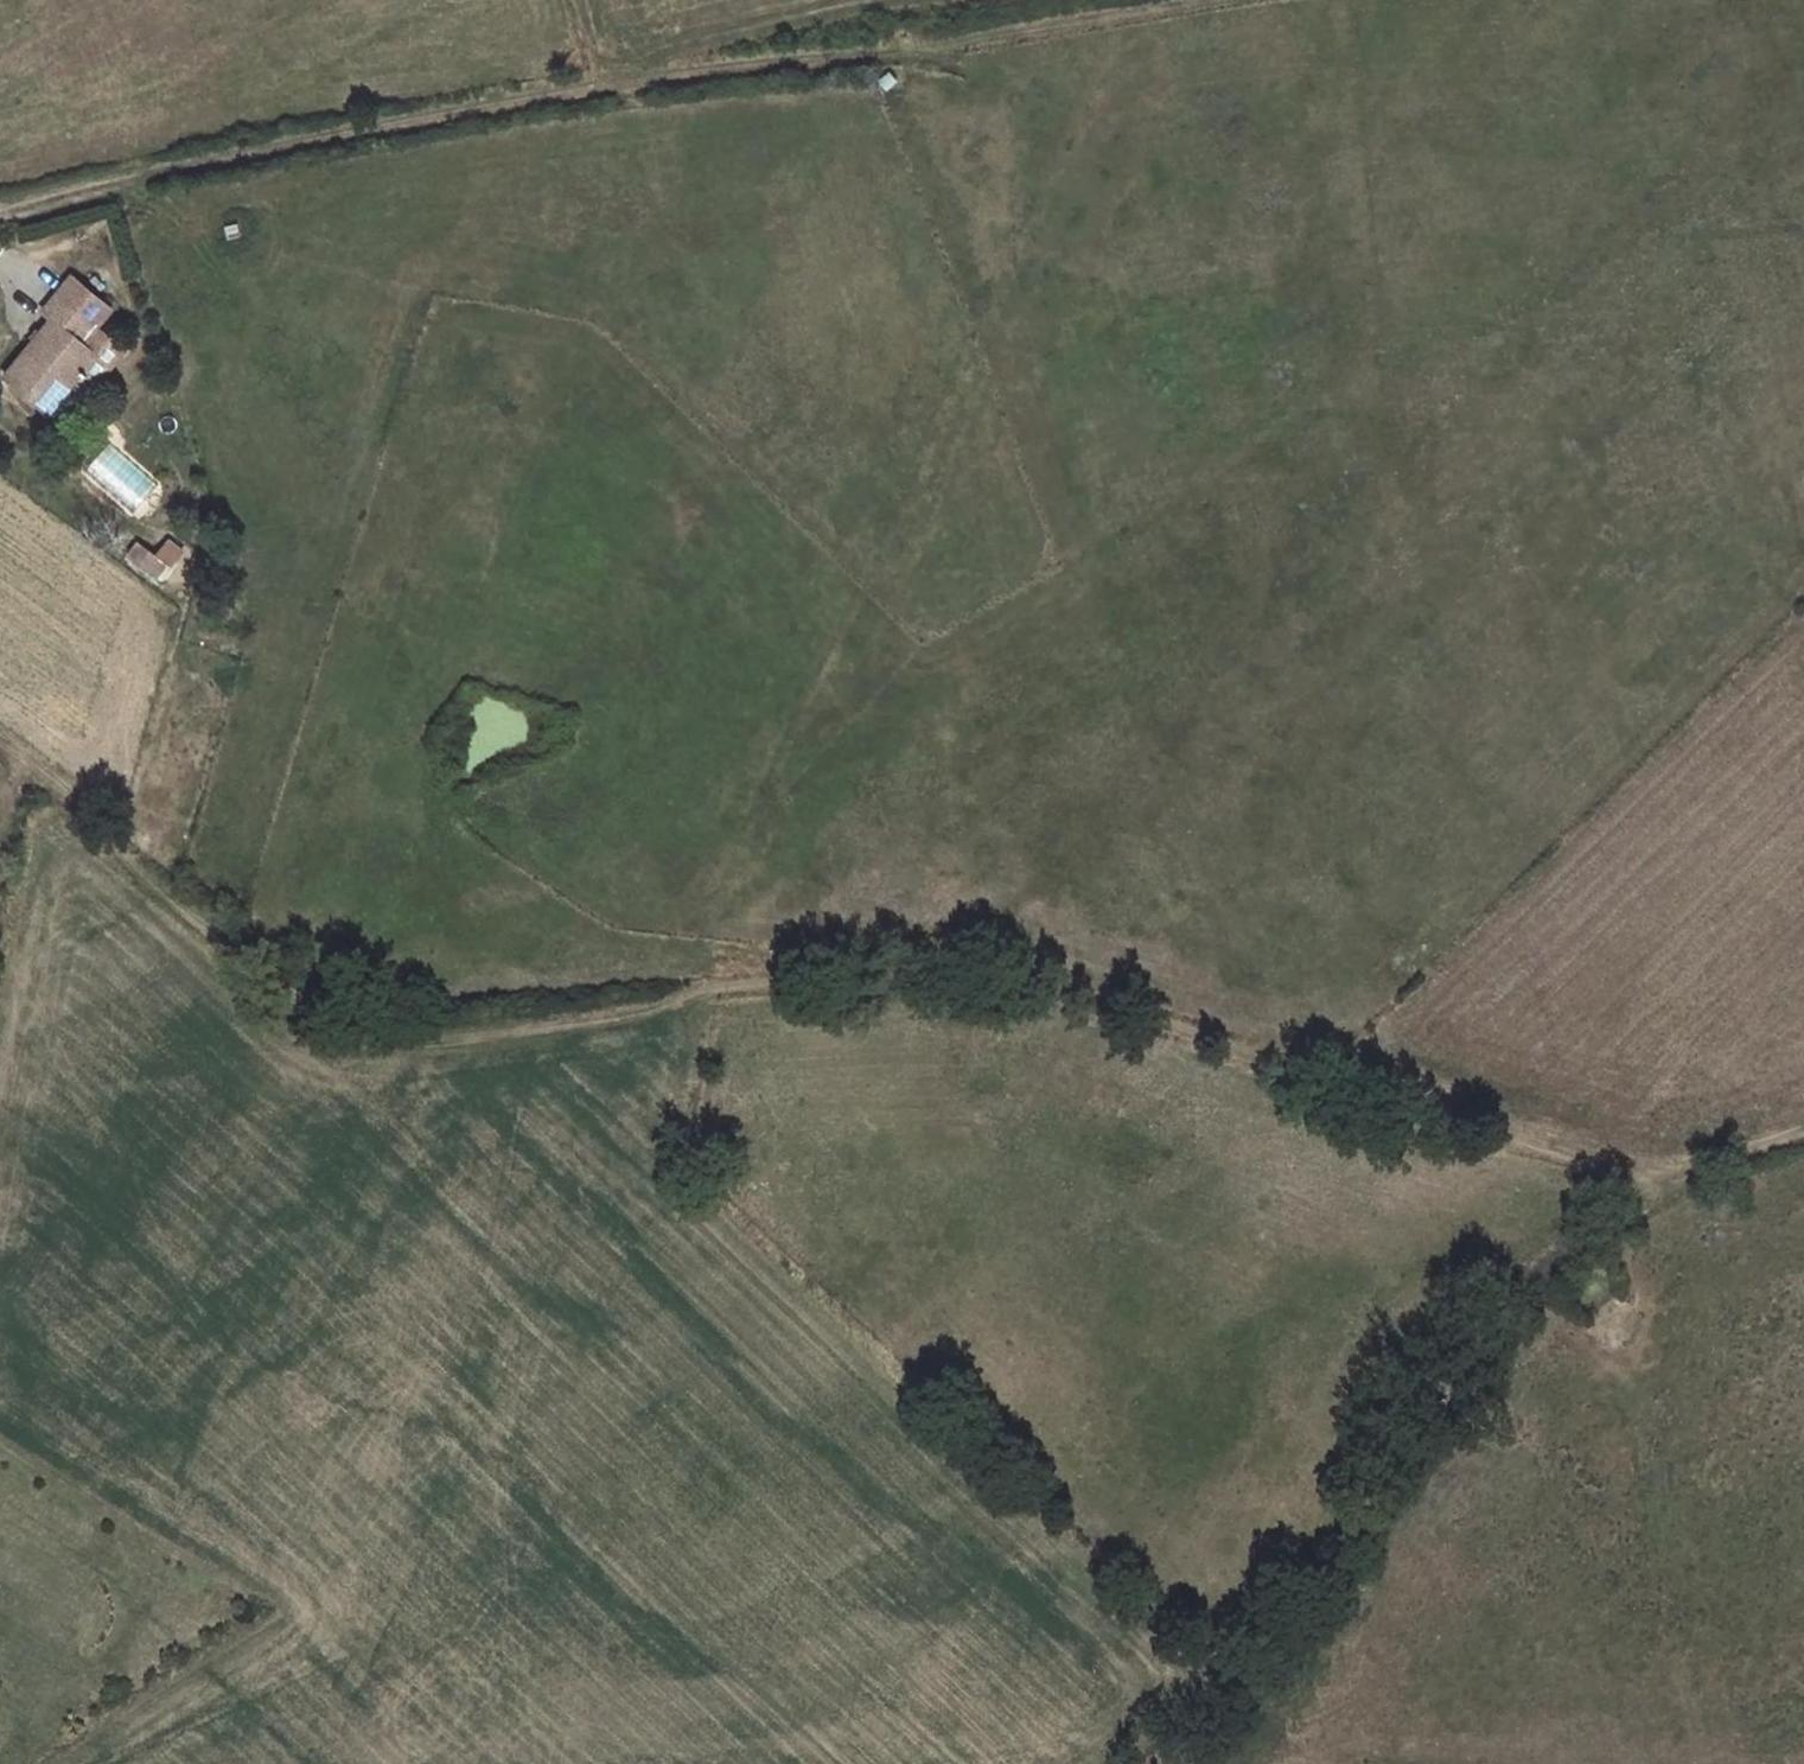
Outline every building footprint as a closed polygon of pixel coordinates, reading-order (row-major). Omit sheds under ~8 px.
[(53,308),(7,364),(51,398),(80,364),(98,375),(128,338),(100,315),(115,298),(68,264),(41,297),(53,308)] [(135,533),(123,547),(153,569),(163,557),(135,533)]
